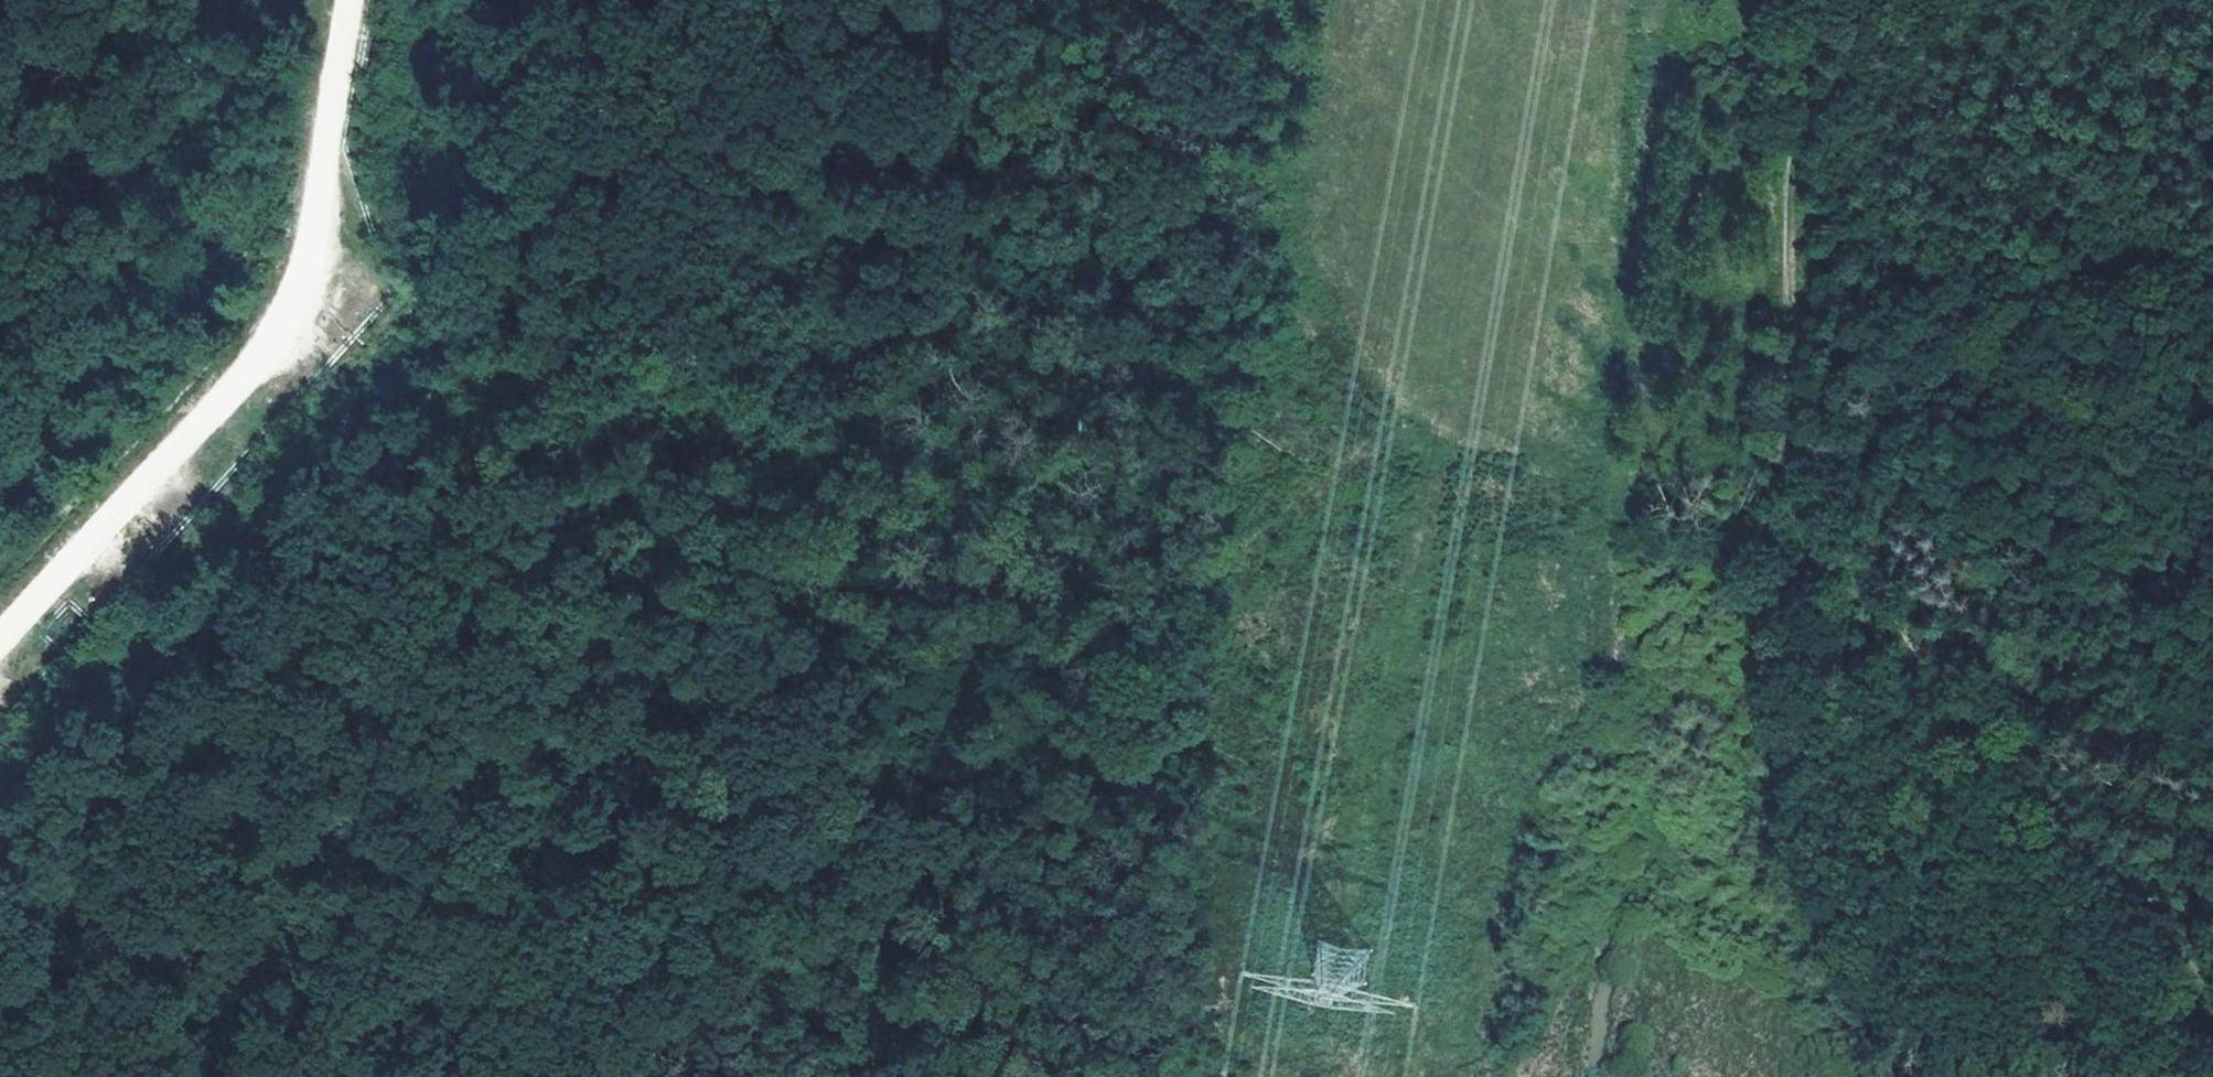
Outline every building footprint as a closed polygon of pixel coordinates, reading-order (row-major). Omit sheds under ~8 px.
[(16,694),(0,680),(0,712),(16,694)]
